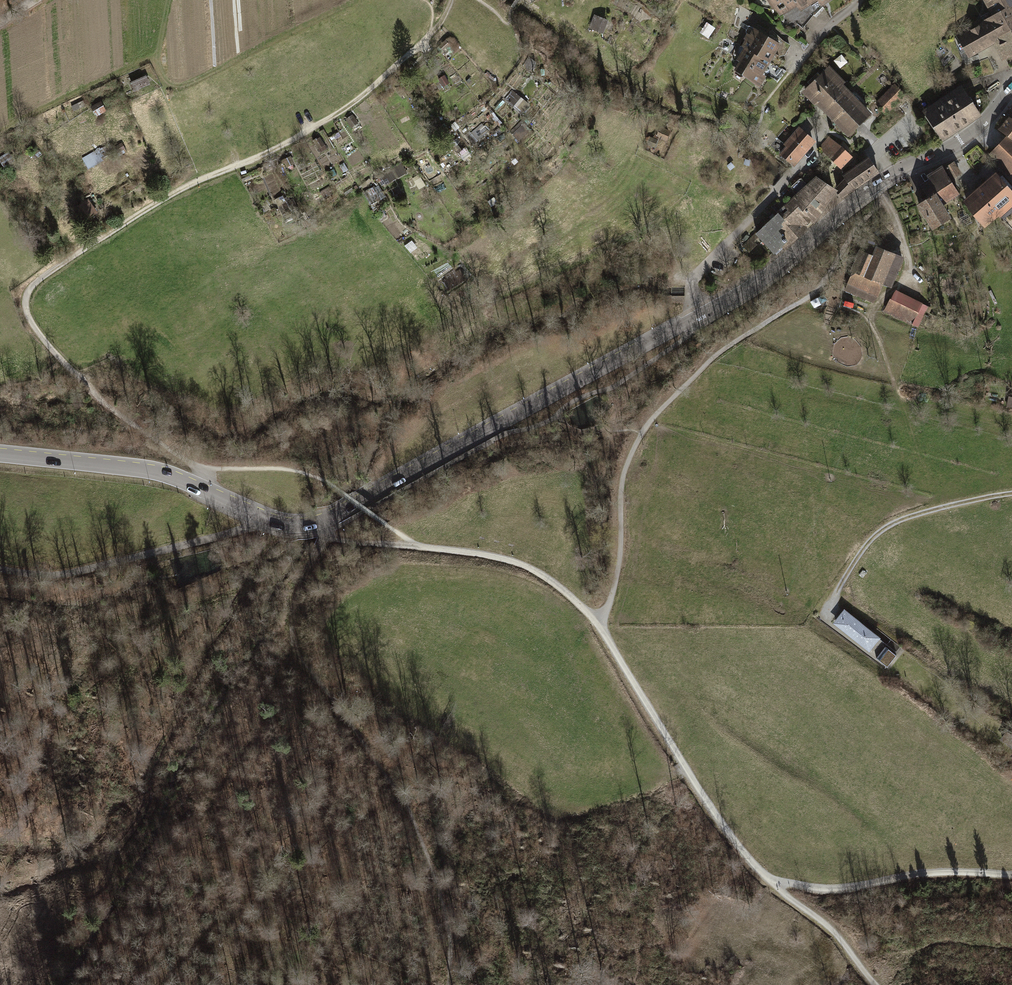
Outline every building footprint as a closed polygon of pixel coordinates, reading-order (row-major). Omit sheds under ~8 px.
[(824,5),(821,0),(771,0),(781,17),(791,11),(803,5),(808,14),(824,5)] [(994,15),(983,21),(984,23),(958,37),(969,56),(989,45),(995,41),(993,38),(1011,28),(1011,0),(985,0),(994,15)] [(607,20),(592,14),(587,28),(602,34),(607,20)] [(710,37),(716,26),(708,22),(702,32),(710,37)] [(744,47),(769,63),(781,44),(754,27),(742,45),(744,47)] [(993,38),(995,41),(1004,59),(1011,55),(1011,28),(993,38)] [(447,36),(435,47),(446,58),(458,47),(447,36)] [(774,66),(769,63),(744,47),(731,67),(761,86),(774,66)] [(802,95),(846,137),(871,112),(827,70),(802,95)] [(443,75),(436,79),(441,87),(447,83),(443,75)] [(144,76),(127,83),(131,92),(148,85),(144,76)] [(903,93),(889,79),(871,98),(885,111),(903,93)] [(923,113),(940,139),(977,114),(960,88),(927,110),(927,111),(923,113)] [(510,90),(502,99),(520,114),(528,105),(510,90)] [(99,101),(88,106),(93,117),(104,112),(99,101)] [(1011,140),(1011,119),(1009,117),(999,130),(1011,140)] [(816,141),(799,126),(783,144),(786,146),(780,153),(795,166),(816,141)] [(669,130),(658,127),(655,137),(660,139),(660,140),(665,142),(669,130)] [(659,140),(649,136),(646,144),(656,148),(659,140)] [(843,146),(826,136),(817,146),(842,169),(853,157),(843,146)] [(988,156),(1010,178),(1011,176),(1011,141),(1007,136),(988,156)] [(120,143),(112,147),(116,156),(125,152),(120,143)] [(95,149),(79,158),(85,169),(101,160),(100,158),(112,152),(108,144),(96,150),(95,149)] [(867,157),(842,175),(844,179),(834,187),(840,195),(876,171),(867,157)] [(952,159),(944,164),(951,176),(959,172),(952,159)] [(387,174),(392,182),(409,172),(403,164),(387,174)] [(942,167),(934,172),(935,175),(929,179),(931,182),(918,191),(924,200),(918,203),(934,227),(946,219),(937,205),(958,192),(942,167)] [(995,211),(1006,224),(1011,219),(1011,191),(998,176),(979,193),(995,211)] [(814,178),(754,233),(760,240),(757,243),(766,252),(769,249),(772,252),(780,245),(783,247),(804,228),(803,226),(812,219),(829,195),(831,189),(814,178)] [(995,211),(979,193),(966,204),(982,222),(995,211)] [(861,250),(844,291),(875,304),(883,285),(892,288),(904,258),(877,247),(874,256),(861,250)] [(451,289),(468,278),(460,267),(444,278),(451,289)] [(927,307),(895,290),(885,310),(917,327),(927,307)] [(843,608),(831,624),(867,653),(880,637),(843,608)]
